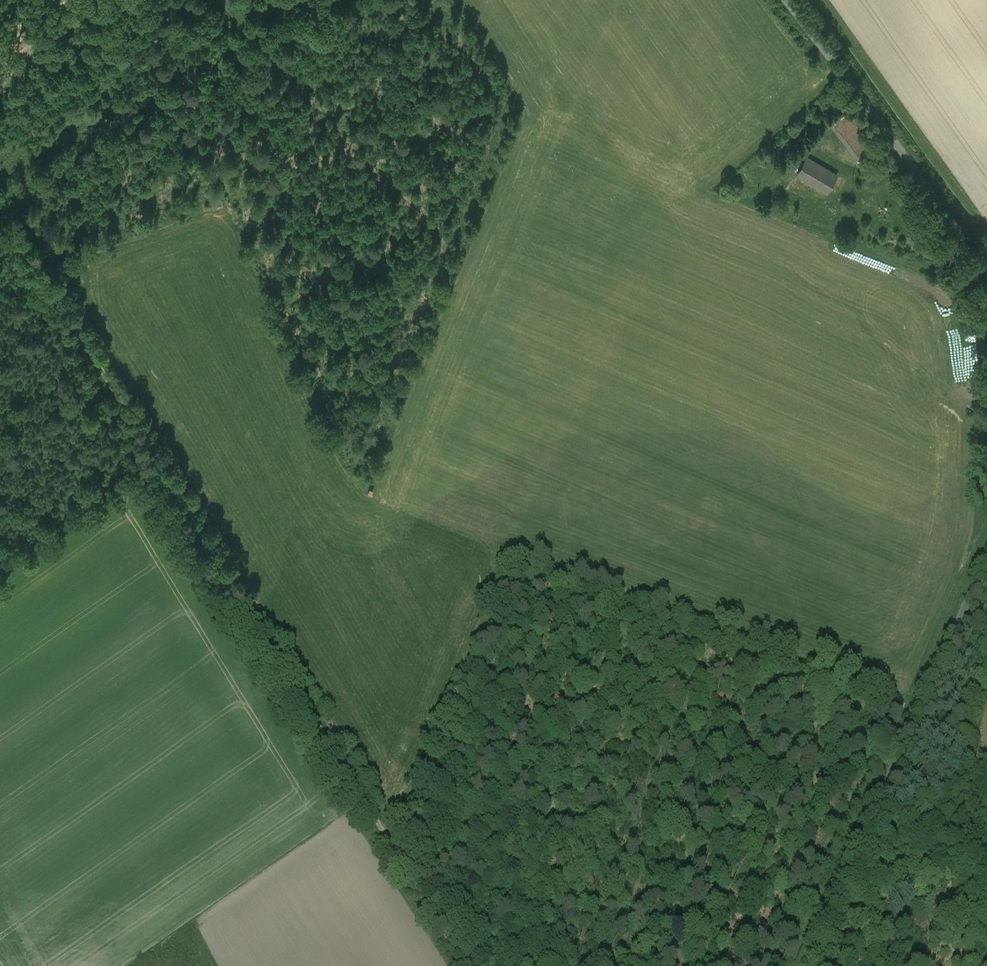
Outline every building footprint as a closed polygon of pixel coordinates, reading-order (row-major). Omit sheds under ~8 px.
[(877,148),(850,112),(834,124),(862,160),(877,148)] [(837,176),(807,159),(798,177),(827,194),(837,176)]
